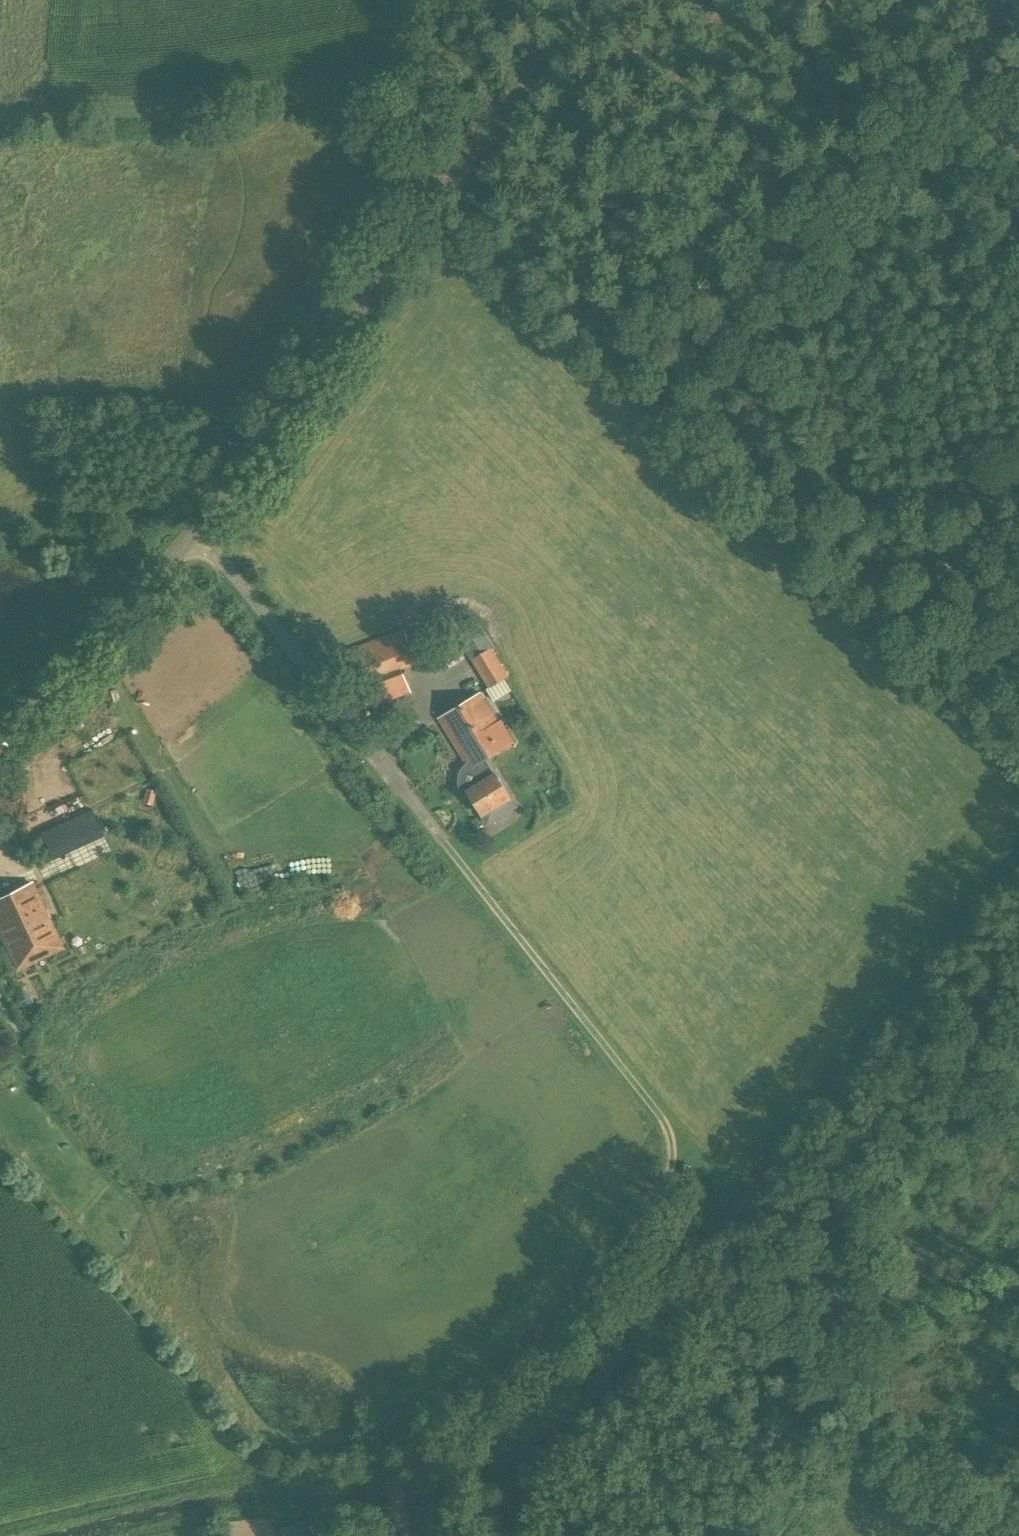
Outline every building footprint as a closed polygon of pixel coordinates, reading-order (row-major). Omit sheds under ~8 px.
[(411,693),(402,668),(416,662),(415,660),(409,645),(403,629),(345,652),(354,675),(367,709),(369,708),(373,719),(378,717),(380,724),(399,717),(392,700),(411,693)] [(510,676),(491,647),(472,660),(490,688),(510,676)] [(483,781),(468,791),(483,815),(511,797),(488,760),(516,743),(502,718),(499,720),(482,692),(439,718),(470,770),(474,767),(483,781)] [(46,841),(59,867),(75,860),(62,833),(46,841)] [(61,947),(42,906),(31,882),(0,897),(0,933),(1,936),(17,968),(61,947)]
